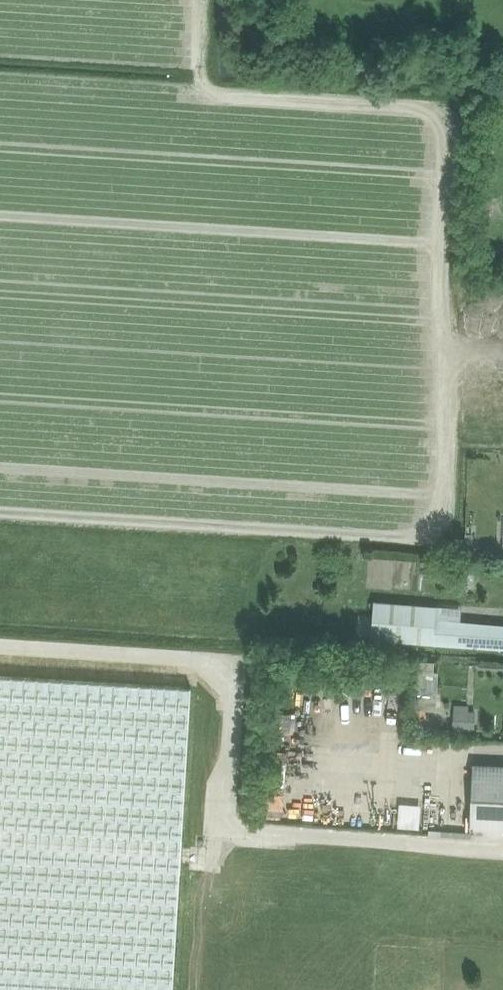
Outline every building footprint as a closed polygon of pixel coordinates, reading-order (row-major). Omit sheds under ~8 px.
[(474,557),(459,558),(460,571),(475,570),(474,557)] [(371,637),(502,647),(502,623),(437,618),(438,604),(375,599),(371,637)] [(188,686),(0,676),(0,989),(171,989),(188,686)] [(467,713),(467,706),(454,706),(453,730),(473,731),(474,714),(467,713)] [(414,710),(413,726),(428,726),(428,715),(425,714),(425,711),(414,710)] [(466,826),(502,828),(502,764),(474,763),(472,817),(467,816),(466,826)]
